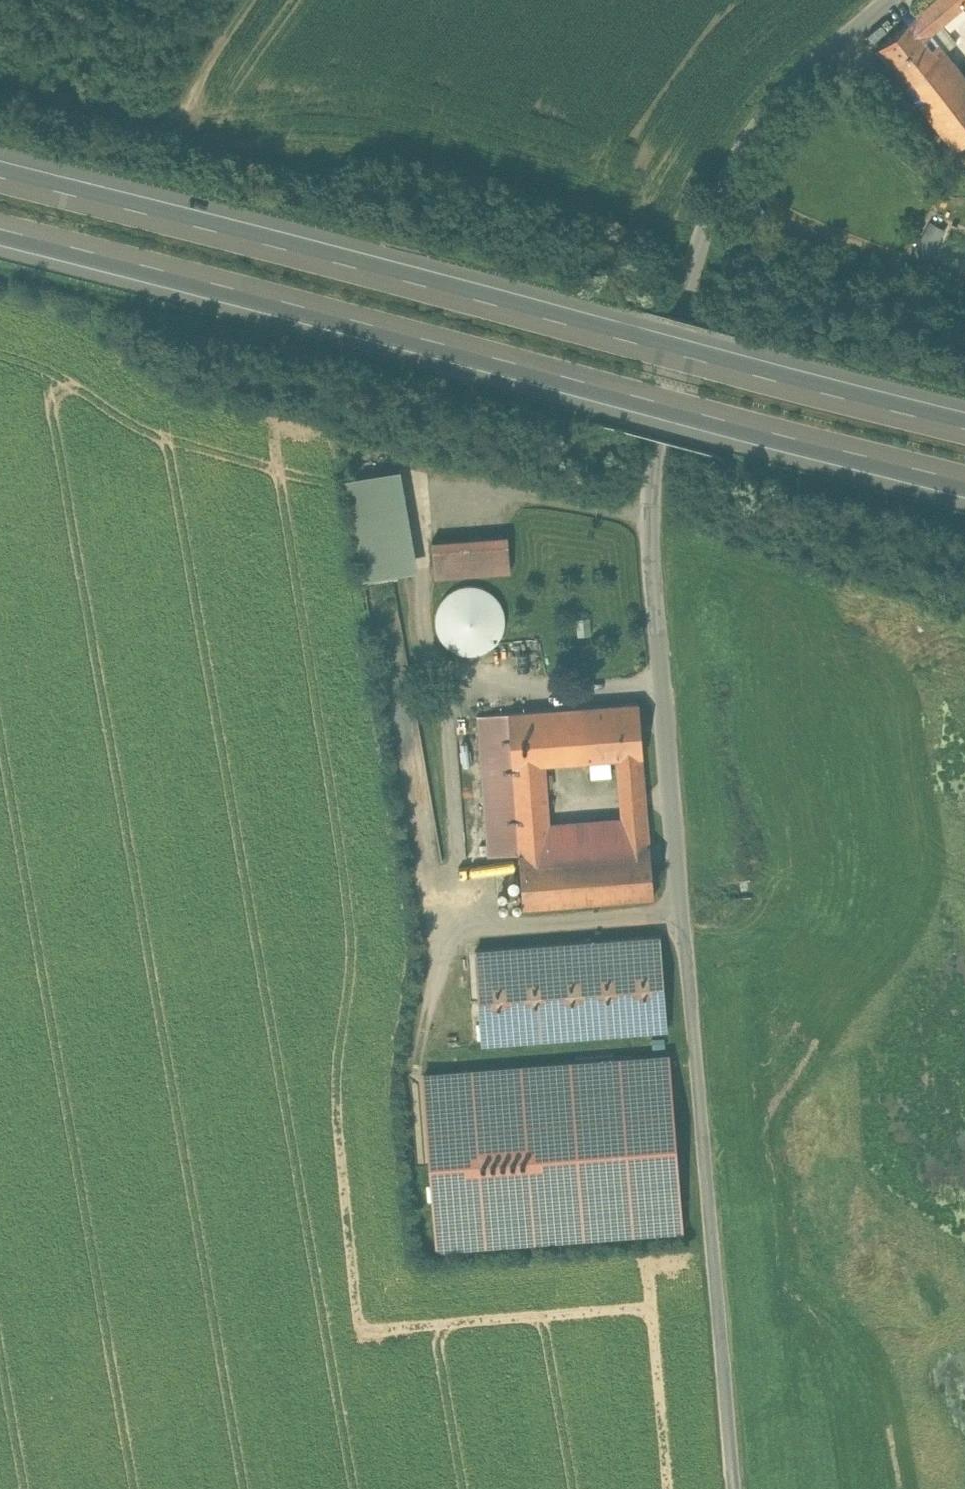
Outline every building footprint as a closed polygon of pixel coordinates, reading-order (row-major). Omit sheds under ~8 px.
[(877,49),(909,89),(948,53),(931,32),(964,3),(964,0),(932,0),(917,14),(916,13),(877,49)] [(909,89),(956,149),(964,140),(964,75),(948,53),(909,89)] [(928,222),(915,256),(933,263),(945,228),(928,222)] [(401,467),(346,477),(363,577),(418,568),(401,467)] [(508,533),(433,539),(436,575),(511,569),(508,533)] [(503,630),(505,617),(502,604),(495,593),(484,586),(471,583),(458,586),(446,594),(439,605),(437,618),(439,631),(447,642),(458,649),(471,652),(484,649),(495,641),(503,630)] [(639,701),(582,705),(586,758),(617,756),(642,754),(643,754),(639,701)] [(582,705),(478,713),(488,854),(520,852),(549,849),(551,837),(550,824),(545,761),(586,758),(582,705)] [(478,713),(455,715),(466,856),(488,854),(478,713)] [(642,754),(617,756),(620,792),(621,807),(647,806),(642,754)] [(647,806),(621,807),(623,821),(648,820),(647,806)] [(648,820),(623,821),(625,843),(649,842),(648,820)] [(623,821),(550,824),(551,837),(549,849),(625,843),(623,821)] [(549,849),(520,852),(524,905),(655,895),(650,841),(649,842),(625,843),(549,849)] [(660,934),(476,949),(484,1040),(667,1026),(660,934)] [(669,1054),(426,1072),(439,1250),(682,1232),(669,1054)]
